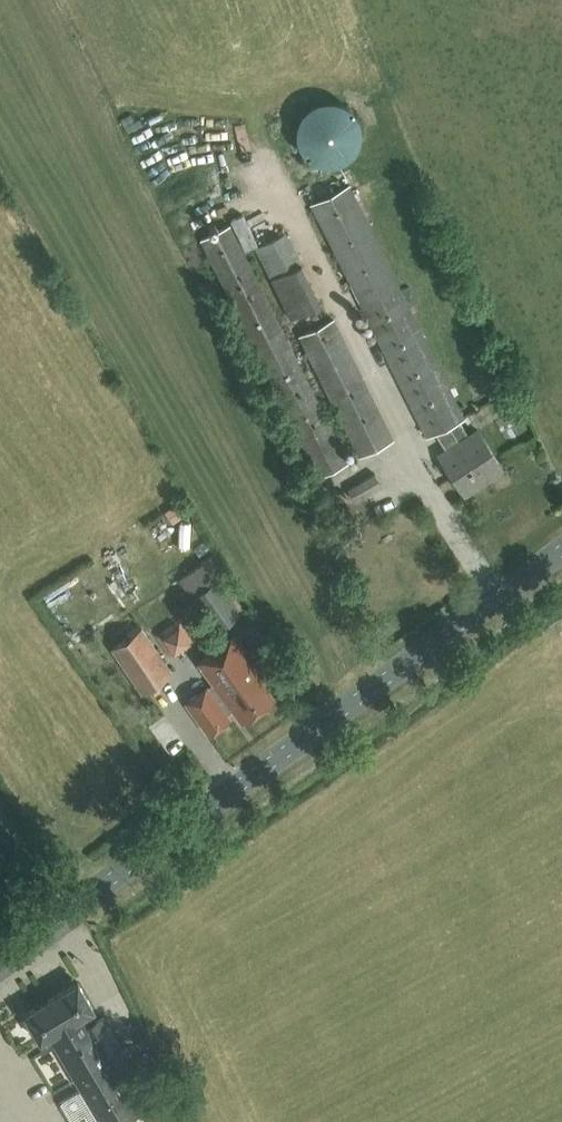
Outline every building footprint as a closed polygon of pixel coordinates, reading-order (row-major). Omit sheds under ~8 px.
[(328,165),(334,165),(340,163),(345,161),(349,158),(353,154),(357,149),(359,144),(361,138),(361,133),(361,127),(359,121),(357,116),(353,112),(349,108),(345,104),(340,102),(334,100),(328,100),(323,100),(317,102),(312,104),(307,108),(303,112),(300,116),(298,121),(296,127),(296,133),(296,138),(297,140),(298,144),(303,154),(307,158),(312,161),(317,163),(323,165),(328,165)] [(467,436),(458,422),(465,418),(348,186),(309,205),(426,437),(438,432),(448,448),(439,454),(465,495),(503,471),(477,430),(467,436)] [(319,477),(350,462),(282,329),(283,328),(229,225),(200,240),(254,343),(252,344),(319,477)] [(303,262),(287,232),(255,249),(271,279),(303,262)] [(358,457),(393,440),(334,319),(299,336),(358,457)] [(356,501),(382,485),(375,474),(348,489),(356,501)] [(187,511),(180,500),(166,509),(173,520),(187,511)] [(216,631),(242,613),(217,580),(228,573),(212,554),(178,581),(216,631)] [(142,696),(172,675),(141,628),(109,651),(142,696)] [(260,645),(269,637),(263,631),(254,638),(260,645)] [(242,722),(274,699),(261,681),(265,677),(234,634),(198,660),(214,682),(187,702),(209,733),(229,718),(222,709),(230,704),(242,722)] [(78,983),(24,1014),(40,1041),(48,1036),(98,1121),(124,1121),(142,1111),(122,1076),(133,1069),(103,1017),(91,1024),(86,1014),(93,1010),(78,983)]
